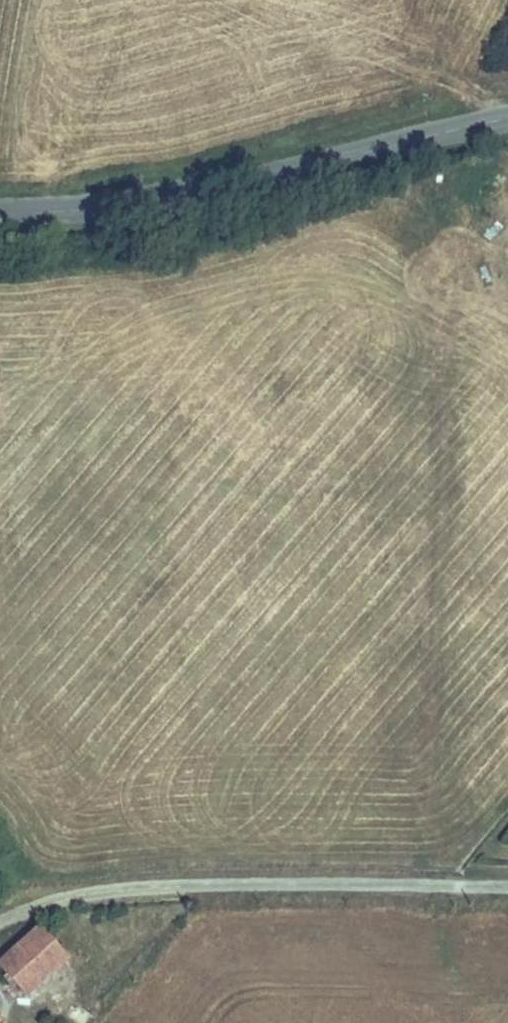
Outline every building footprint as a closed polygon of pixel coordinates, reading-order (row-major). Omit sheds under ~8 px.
[(0,970),(0,985),(21,1007),(64,967),(34,937),(0,970)]
